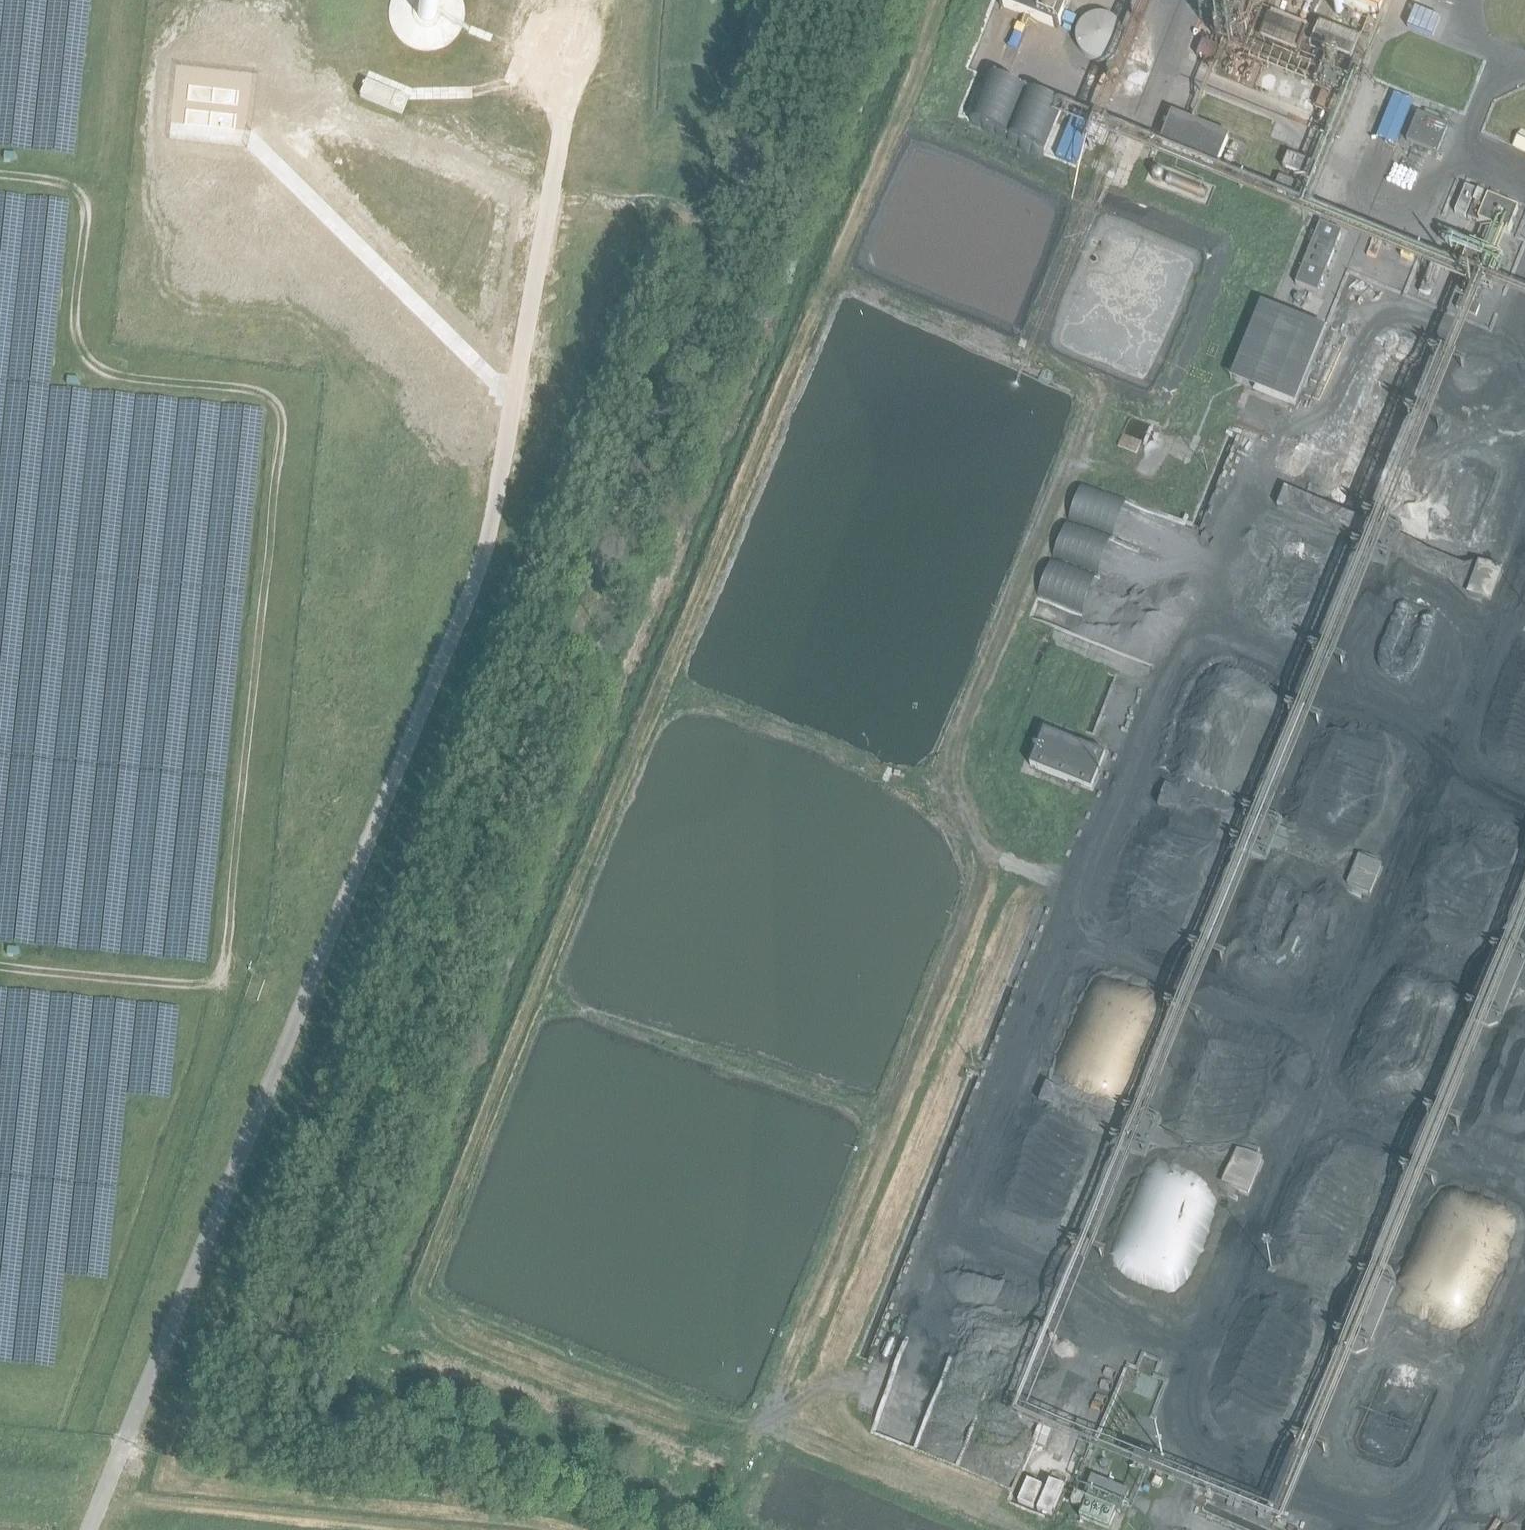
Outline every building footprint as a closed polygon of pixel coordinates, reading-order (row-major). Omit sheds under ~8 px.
[(1000,4),(1059,28),(1070,0),(1002,0),(1000,4)] [(1281,4),(1301,12),(1302,10),(1313,15),(1319,0),(1279,0),(1281,4)] [(1378,19),(1386,0),(1333,0),(1378,19)] [(417,10),(416,14),(417,18),(419,21),(423,23),(426,23),(430,22),(433,20),(435,17),(436,13),(435,10),(433,6),(429,4),(426,4),(422,5),(419,7),(417,10)] [(1130,50),(1115,10),(1079,23),(1093,63),(1130,50)] [(1260,37),(1297,52),(1308,26),(1271,11),(1260,37)] [(1312,44),(1352,60),(1360,39),(1321,23),(1312,44)] [(1197,56),(1215,63),(1221,49),(1203,42),(1197,56)] [(1184,78),(1195,82),(1187,106),(1205,112),(1220,67),(1191,58),(1184,78)] [(364,83),(358,98),(404,117),(410,102),(364,83)] [(1336,98),(1322,92),(1316,108),(1330,113),(1336,98)] [(1161,139),(1219,162),(1230,134),(1173,111),(1161,139)] [(1449,126),(1418,113),(1406,141),(1437,154),(1449,126)] [(1520,129),(1513,146),(1524,151),(1524,131),(1520,129)] [(1283,167),(1313,180),(1318,167),(1289,154),(1283,167)] [(13,163),(14,156),(3,155),(2,162),(13,163)] [(1308,189),(1280,177),(1274,190),(1303,202),(1308,189)] [(1475,191),(1465,187),(1456,210),(1466,214),(1475,191)] [(1519,211),(1488,198),(1483,210),(1473,205),(1469,217),(1509,234),(1519,211)] [(1341,231),(1319,223),(1295,284),(1317,293),(1341,231)] [(1471,245),(1462,241),(1454,259),(1493,276),(1501,257),(1472,244),(1471,245)] [(1479,306),(1461,298),(1457,307),(1475,315),(1479,306)] [(1231,379),(1296,405),(1326,330),(1262,304),(1231,379)] [(1135,415),(1125,445),(1144,451),(1154,422),(1135,415)] [(1468,591),(1492,601),(1504,572),(1481,562),(1468,591)] [(1031,766),(1091,791),(1105,756),(1045,732),(1031,766)] [(1197,810),(1198,805),(1192,804),(1194,792),(1173,786),(1169,803),(1197,810)] [(1348,888),(1372,898),(1383,870),(1359,860),(1348,888)] [(17,954),(17,947),(6,945),(5,953),(17,954)] [(1519,1076),(1515,1088),(1511,1087),(1510,1113),(1524,1117),(1524,1076),(1519,1076)] [(1222,1187),(1249,1198),(1264,1161),(1237,1150),(1222,1187)] [(1151,1451),(1141,1447),(1138,1455),(1133,1467),(1140,1470),(1144,1471),(1151,1451)] [(1129,1492),(1092,1476),(1085,1493),(1122,1509),(1129,1492)] [(1116,1512),(1088,1501),(1081,1518),(1109,1529),(1116,1512)]
